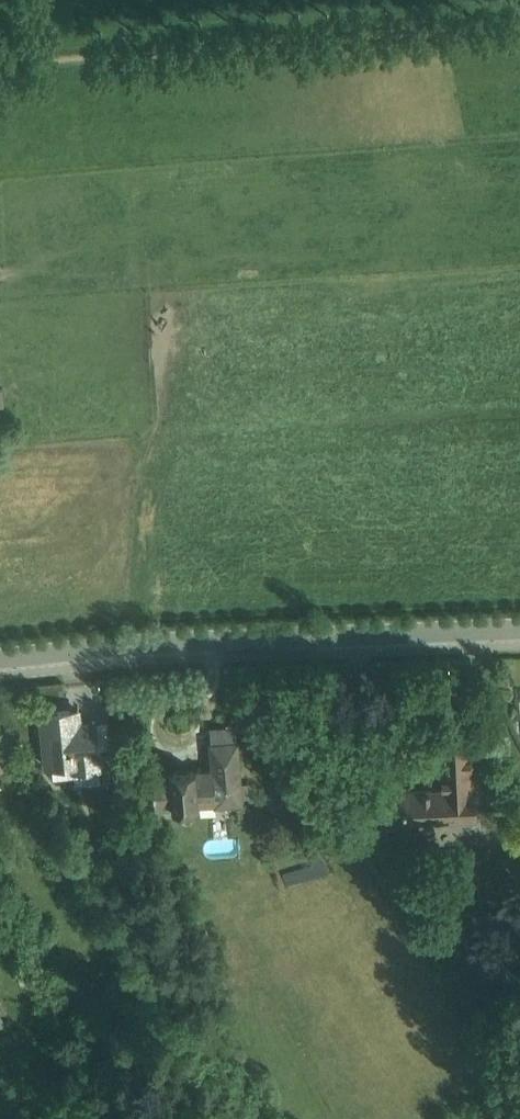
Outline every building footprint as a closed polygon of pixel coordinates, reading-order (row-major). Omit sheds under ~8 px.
[(71,770),(101,767),(103,767),(98,716),(83,718),(82,705),(39,710),(44,766),(52,765),(71,764),(71,770)] [(211,740),(236,739),(235,724),(210,725),(211,740)] [(441,787),(374,789),(376,814),(403,812),(404,822),(477,818),(472,734),(439,736),(441,787)] [(236,739),(211,740),(210,740),(212,767),(153,771),(156,808),(244,802),(243,797),(255,796),(254,782),(242,783),(239,738),(236,739)] [(71,764),(52,765),(53,776),(75,774),(75,782),(102,780),(101,767),(71,770),(71,764)]
